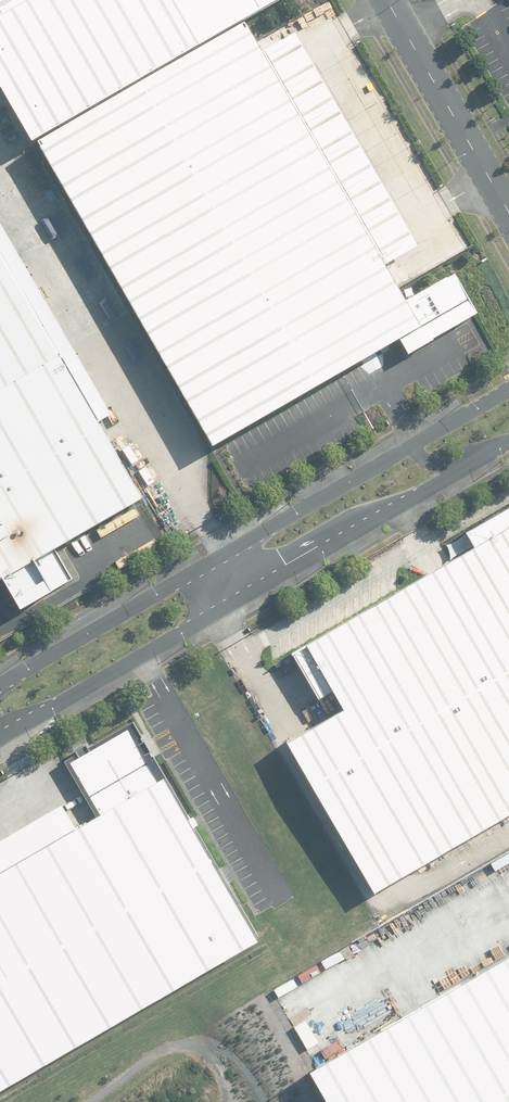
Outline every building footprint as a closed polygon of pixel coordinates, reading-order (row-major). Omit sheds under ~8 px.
[(0,17),(0,105),(23,146),(286,0),(31,0),(0,17)] [(30,0),(0,0),(0,17),(30,0)] [(237,29),(30,147),(205,452),(394,344),(404,357),(471,317),(449,277),(399,305),(378,270),(412,251),(289,37),(254,57),(237,29)] [(133,504),(89,429),(105,419),(0,240),(0,591),(14,614),(69,582),(52,552),(133,504)] [(278,745),(366,895),(508,812),(508,506),(460,535),(468,548),(297,648),(335,712),(278,745)] [(250,945),(125,729),(65,763),(95,816),(68,831),(55,808),(0,839),(0,1088),(250,945)] [(300,1076),(315,1101),(508,1101),(508,955),(300,1076)]
